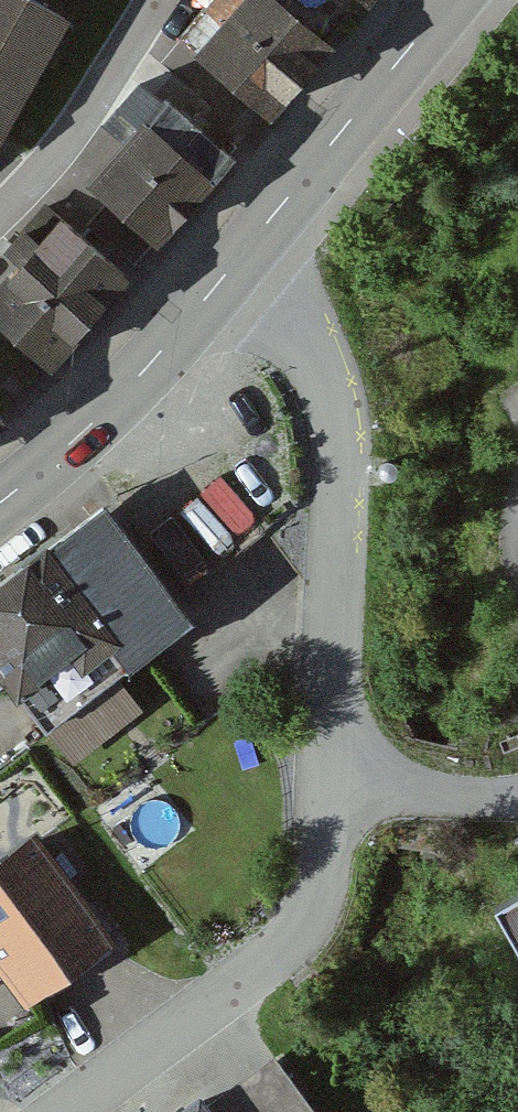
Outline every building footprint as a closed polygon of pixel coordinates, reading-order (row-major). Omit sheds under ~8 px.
[(18,0),(0,0),(0,145),(4,142),(69,30),(18,0)] [(274,0),(223,0),(184,46),(265,115),(326,43),(274,0)] [(226,161),(146,94),(112,134),(132,150),(100,187),(160,238),(226,161)] [(63,227),(0,301),(0,328),(50,370),(126,280),(63,227)] [(108,512),(0,591),(0,673),(41,728),(188,620),(108,512)] [(26,1008),(118,940),(36,832),(0,859),(0,974),(26,1008)] [(499,911),(517,943),(517,900),(499,911)] [(213,1111),(316,1111),(274,1056),(208,1105),(213,1111)] [(208,1105),(200,1095),(177,1111),(213,1111),(208,1105)]
